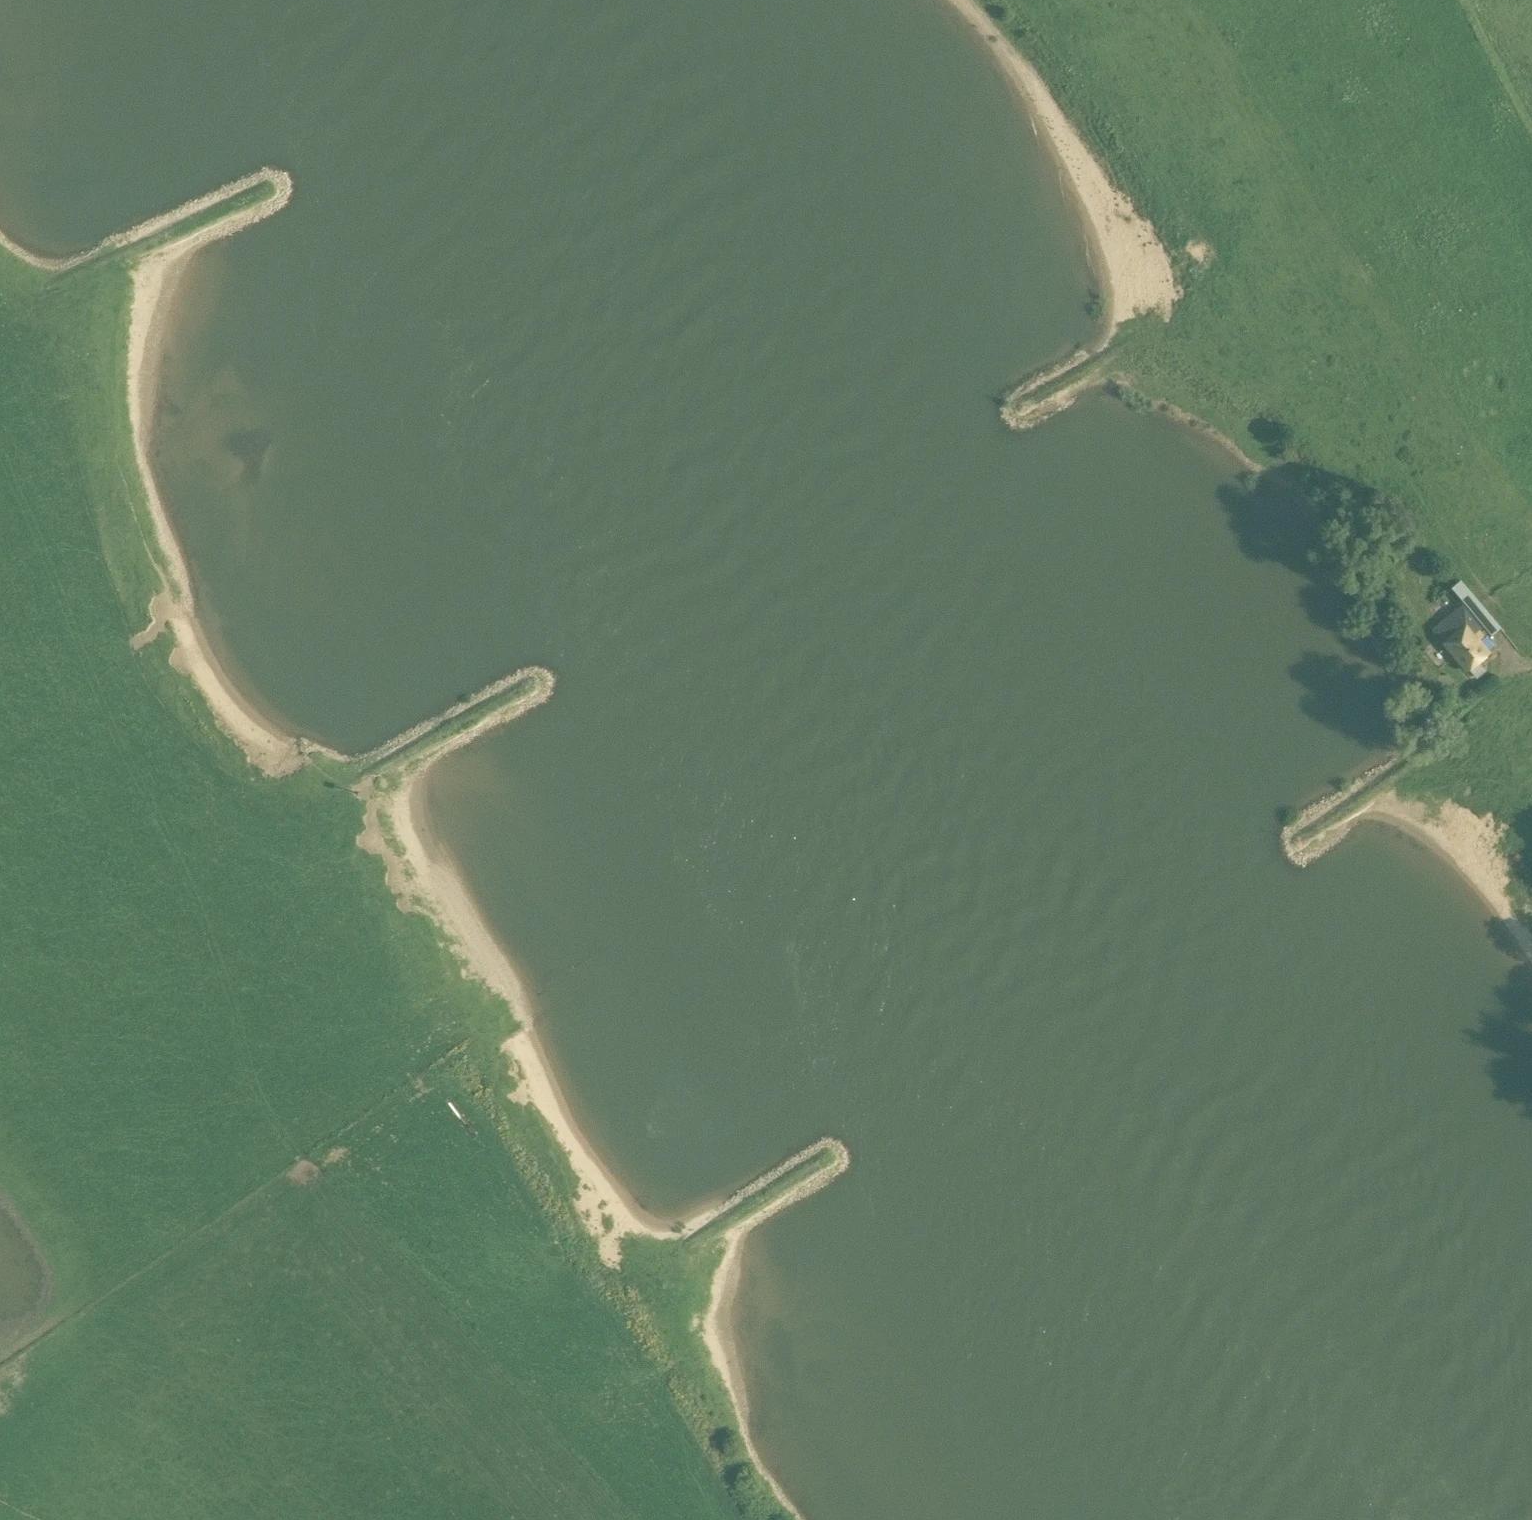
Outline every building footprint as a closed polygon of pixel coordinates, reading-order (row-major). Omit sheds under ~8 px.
[(1467,670),(1488,653),(1474,635),(1483,628),(1464,605),(1434,629),(1467,670)]
